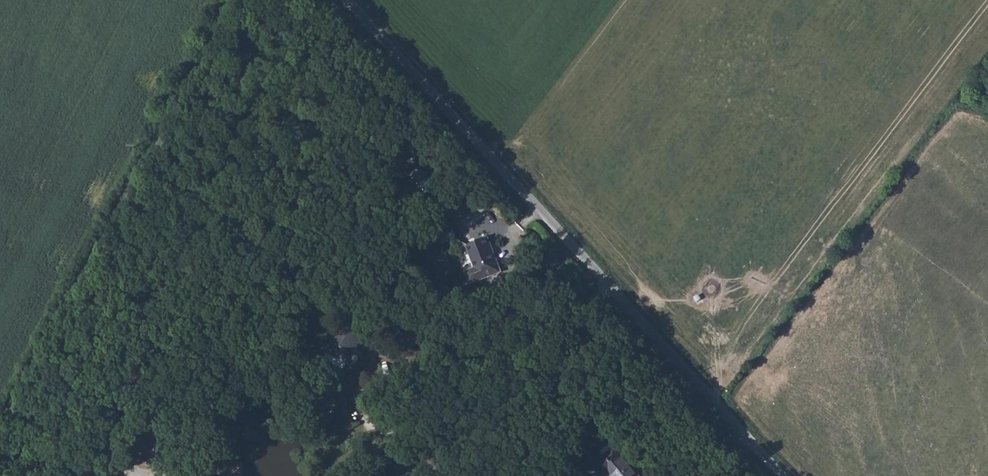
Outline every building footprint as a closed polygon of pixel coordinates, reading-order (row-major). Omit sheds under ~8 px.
[(495,211),(469,236),(483,252),(501,237),(508,244),(516,236),(495,211)] [(497,279),(483,264),(477,271),(491,285),(497,279)] [(377,338),(351,325),(341,346),(360,356),(367,359),(377,338)] [(344,371),(348,365),(328,354),(324,361),(344,371)] [(619,453),(598,470),(602,475),(639,475),(619,453)]
